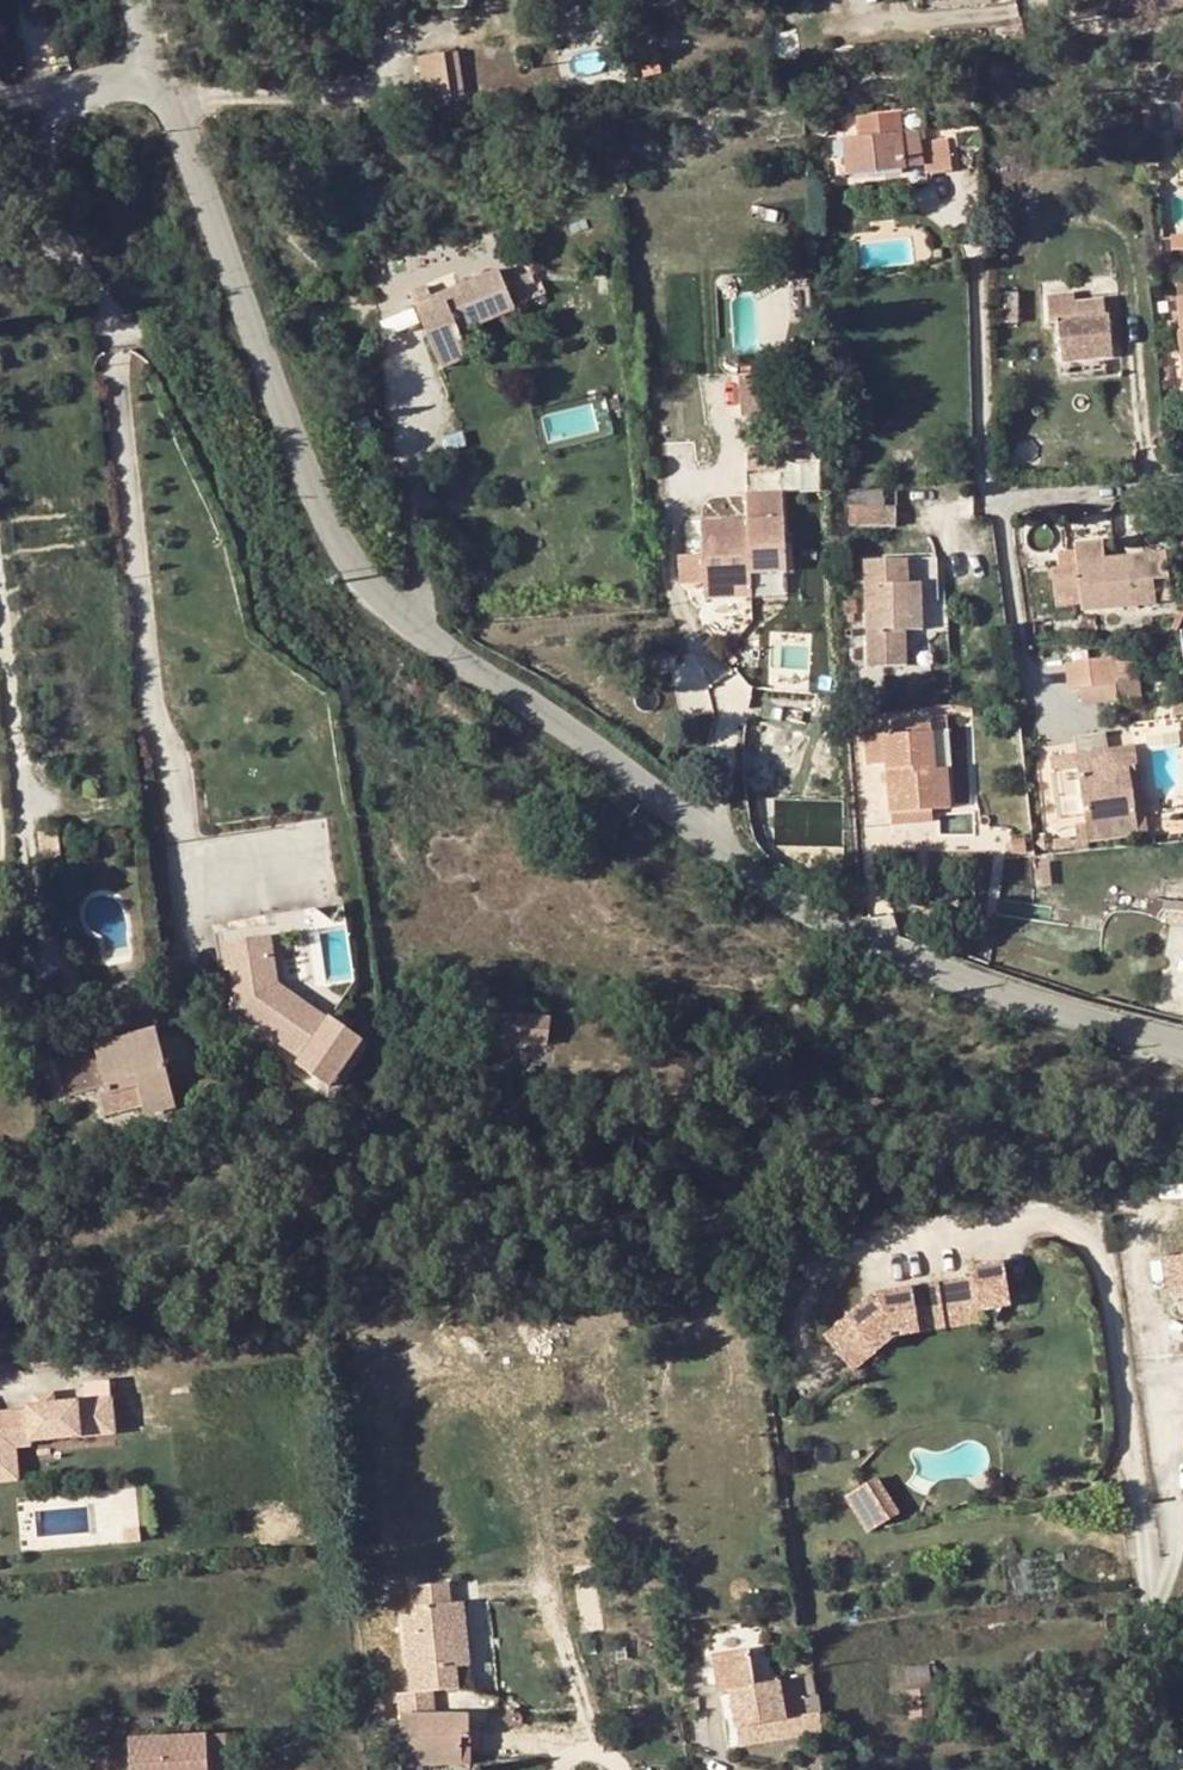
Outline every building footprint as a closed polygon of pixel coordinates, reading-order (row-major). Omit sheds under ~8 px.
[(373,8),(359,8),(359,18),(373,16),(373,8)] [(457,51),(443,54),(450,97),(463,94),(457,51)] [(418,58),(426,101),(450,97),(443,54),(418,58)] [(843,138),(848,174),(906,166),(906,164),(924,162),(925,172),(950,169),(947,137),(920,140),(919,129),(902,130),(899,111),(856,116),(858,136),(843,138)] [(1172,235),(1172,247),(1182,247),(1182,234),(1172,235)] [(468,356),(458,333),(473,326),(514,308),(497,269),(431,298),(427,286),(410,294),(441,368),(468,356)] [(1018,321),(1017,293),(1005,292),(1005,322),(1018,321)] [(1063,358),(1112,351),(1108,315),(1103,315),(1101,300),(1074,303),(1073,296),(1048,299),(1051,326),(1059,326),(1063,358)] [(745,374),(746,411),(765,411),(765,374),(745,374)] [(649,403),(662,403),(661,386),(648,386),(649,403)] [(805,447),(818,446),(817,437),(805,438),(805,447)] [(752,488),(822,484),(820,452),(751,456),(752,488)] [(897,524),(896,490),(851,490),(851,504),(849,505),(850,524),(897,524)] [(751,583),(750,571),(785,570),(782,492),(747,494),(747,520),(701,522),(703,573),(704,585),(751,583)] [(1074,544),(1103,541),(1102,534),(1056,538),(1057,552),(1058,568),(1076,566),(1074,551),(1074,544)] [(1076,566),(1058,568),(1052,569),(1056,604),(1080,601),(1081,608),(1155,601),(1154,577),(1168,576),(1165,553),(1104,559),(1103,541),(1074,544),(1074,551),(1076,566)] [(923,628),(921,598),(937,599),(936,557),(906,558),(865,560),(869,665),(906,665),(905,629),(923,628)] [(1155,601),(1170,600),(1168,576),(1154,577),(1155,601)] [(855,600),(843,600),(844,613),(854,614),(855,600)] [(1117,684),(1114,658),(1070,665),(1073,690),(1117,684)] [(1182,714),(1182,699),(1175,700),(1176,714),(1182,714)] [(934,769),(931,731),(930,725),(914,725),(915,733),(886,734),(886,730),(866,731),(868,763),(888,762),(892,812),(932,809),(949,809),(947,767),(934,769)] [(1112,727),(1078,733),(1082,756),(1115,751),(1112,727)] [(950,730),(931,731),(934,769),(947,767),(952,767),(950,730)] [(1143,764),(1140,747),(1134,748),(1136,765),(1143,764)] [(1087,824),(1087,820),(1135,814),(1128,766),(1136,765),(1134,748),(1115,751),(1082,756),(1051,760),(1060,817),(1076,816),(1077,826),(1087,824)] [(1128,766),(1135,814),(1143,813),(1136,765),(1128,766)] [(932,809),(892,812),(893,824),(933,822),(932,809)] [(1087,824),(1088,830),(1090,838),(1137,832),(1135,814),(1087,820),(1087,824)] [(39,830),(44,861),(61,860),(56,828),(39,830)] [(1025,851),(1024,841),(1012,841),(1012,851),(1025,851)] [(1050,884),(1048,862),(1040,863),(1042,885),(1050,884)] [(331,1016),(355,982),(344,904),(332,920),(315,909),(312,909),(318,954),(270,960),(267,937),(227,943),(239,1009),(304,1055),(297,1065),(329,1088),(363,1039),(331,1016)] [(318,954),(312,909),(267,916),(268,925),(215,933),(220,968),(231,966),(227,943),(267,937),(270,960),(318,954)] [(116,1040),(156,1030),(151,1009),(111,1019),(116,1040)] [(487,1038),(548,1044),(550,1018),(513,1013),(512,1017),(488,1014),(487,1038)] [(99,1094),(136,1085),(142,1106),(144,1113),(175,1105),(156,1030),(94,1045),(104,1086),(97,1088),(99,1094)] [(211,1087),(214,1095),(225,1092),(223,1084),(211,1087)] [(136,1085),(99,1094),(105,1116),(142,1106),(136,1085)] [(194,1091),(196,1100),(214,1095),(211,1087),(194,1091)] [(1165,1251),(1170,1290),(1182,1288),(1182,1249),(1165,1251)] [(975,1275),(979,1306),(1012,1302),(1006,1259),(973,1263),(975,1275)] [(975,1275),(941,1280),(945,1311),(979,1306),(975,1275)] [(822,1325),(846,1361),(895,1330),(947,1323),(945,1311),(941,1280),(878,1289),(822,1325)] [(36,1398),(51,1396),(50,1386),(35,1387),(36,1398)] [(15,1453),(13,1432),(112,1424),(109,1391),(51,1396),(36,1398),(28,1398),(28,1403),(0,1405),(0,1454),(15,1453)] [(0,1454),(0,1473),(17,1471),(15,1453),(0,1454)] [(896,1513),(876,1482),(861,1491),(881,1522),(896,1513)] [(400,1716),(434,1716),(431,1691),(457,1688),(451,1632),(460,1631),(457,1602),(448,1603),(446,1583),(412,1586),(416,1619),(402,1620),(410,1693),(398,1695),(400,1716)] [(461,1601),(457,1602),(460,1631),(451,1632),(455,1667),(468,1665),(461,1601)] [(748,1651),(709,1657),(715,1692),(729,1690),(738,1749),(823,1735),(818,1699),(800,1701),(797,1679),(753,1686),(748,1651)] [(931,1691),(928,1667),(905,1670),(908,1693),(931,1691)] [(934,1724),(931,1691),(908,1693),(911,1718),(926,1716),(926,1724),(934,1724)] [(400,1716),(401,1763),(469,1762),(468,1715),(434,1716),(400,1716)] [(227,1734),(128,1737),(130,1769),(228,1769),(227,1734)]
